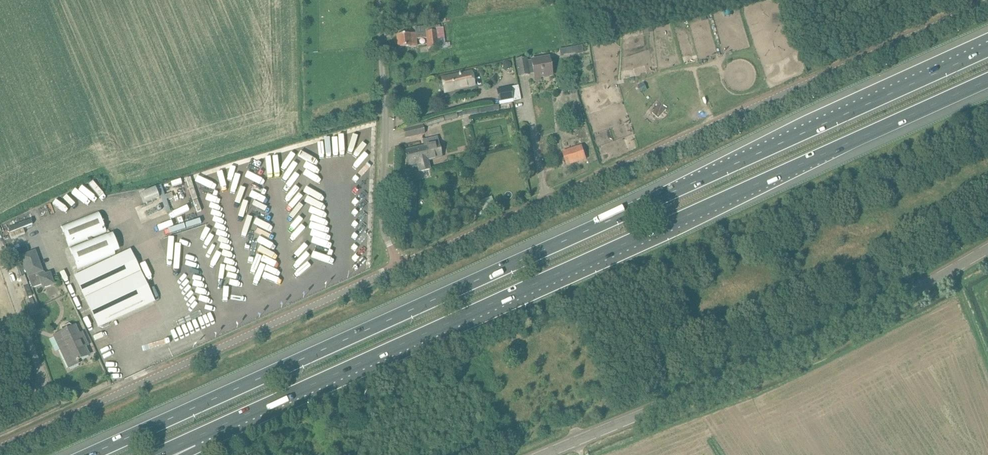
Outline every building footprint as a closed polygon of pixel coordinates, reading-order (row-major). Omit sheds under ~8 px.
[(426,32),(396,36),(398,48),(417,46),(416,39),(426,38),(428,48),(438,47),(438,49),(450,47),(450,43),(445,43),(444,30),(437,31),(436,25),(425,26),(426,32)] [(552,76),(549,58),(528,62),(527,58),(516,60),(519,76),(530,74),(529,73),(533,72),(534,78),(540,77),(540,78),(552,76)] [(502,65),(502,67),(507,70),(509,70),(511,67),(511,64),(507,61),(504,62),(502,65)] [(474,85),(471,72),(442,78),(445,91),(474,85)] [(518,86),(497,89),(499,101),(513,99),(513,101),(521,100),(518,86)] [(422,125),(404,130),(406,138),(424,134),(423,128),(427,126),(427,127),(444,121),(443,117),(421,123),(422,125)] [(423,140),(425,146),(428,146),(431,160),(442,157),(437,137),(423,140)] [(586,159),(582,145),(563,152),(567,165),(586,159)] [(422,147),(405,151),(409,165),(410,168),(418,167),(419,172),(430,169),(428,161),(431,160),(428,146),(425,146),(422,147)] [(155,188),(142,193),(145,203),(159,198),(155,188)] [(479,202),(484,214),(496,208),(491,197),(479,202)] [(107,232),(99,212),(61,227),(69,247),(107,232)] [(12,238),(23,235),(21,229),(32,225),(31,220),(8,227),(12,238)] [(115,255),(107,233),(69,248),(77,270),(115,255)] [(16,240),(12,241),(17,251),(28,245),(23,236),(16,240)] [(154,301),(130,250),(75,276),(99,327),(154,301)] [(34,251),(19,256),(31,288),(41,284),(46,287),(50,285),(52,280),(50,276),(46,274),(41,275),(40,272),(42,271),(34,251)] [(16,266),(20,277),(25,276),(21,265),(16,266)] [(24,286),(28,297),(32,296),(28,284),(24,286)] [(37,311),(32,298),(26,300),(30,314),(37,311)] [(61,332),(67,345),(60,348),(69,368),(79,364),(78,361),(79,361),(78,360),(88,355),(85,347),(88,345),(82,332),(79,334),(75,326),(72,327),(71,325),(69,324),(62,328),(62,330),(63,331),(61,332)]
